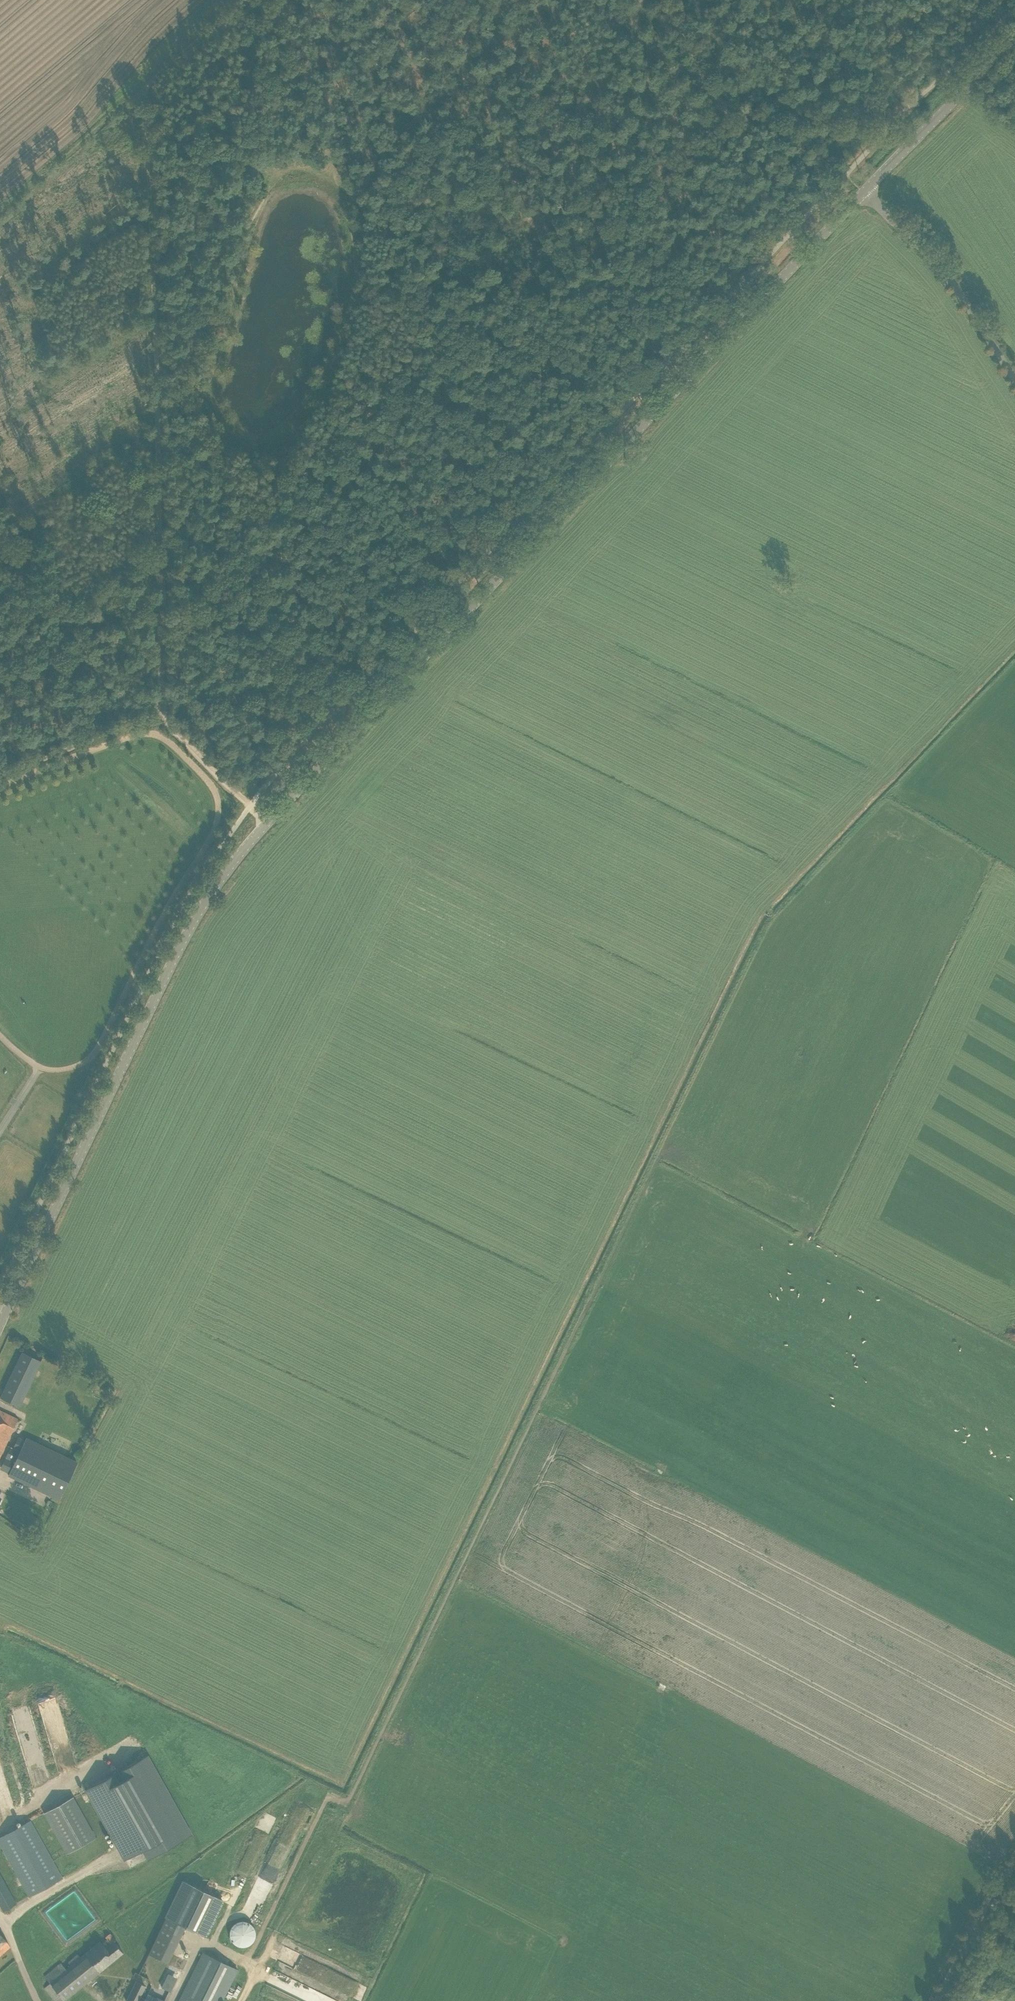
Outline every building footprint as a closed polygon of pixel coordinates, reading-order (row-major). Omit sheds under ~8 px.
[(0,1397),(19,1406),(40,1361),(22,1352),(0,1397)] [(17,1419),(0,1410),(0,1455),(17,1419)] [(10,1448),(5,1458),(10,1460),(14,1462),(9,1473),(8,1474),(40,1490),(51,1495),(57,1498),(74,1464),(24,1441),(19,1451),(15,1450),(10,1447),(10,1448)] [(190,1835),(146,1756),(86,1789),(125,1860),(143,1850),(148,1859),(190,1835)] [(95,1838),(72,1797),(44,1812),(67,1853),(95,1838)] [(62,1877),(30,1820),(0,1837),(0,1845),(29,1896),(62,1877)] [(0,1875),(0,1906),(3,1911),(16,1903),(0,1875)] [(204,1936),(222,1900),(184,1881),(166,1918),(184,1927),(204,1936)] [(167,1963),(184,1927),(166,1918),(148,1954),(167,1963)] [(249,1923),(242,1921),(235,1923),(230,1929),(229,1936),(232,1943),(238,1947),(246,1947),(253,1942),(255,1936),(255,1933),(254,1929),(252,1926),(249,1923)] [(44,1987),(48,1993),(113,1942),(113,1941),(115,1939),(110,1933),(105,1937),(110,1942),(105,1947),(100,1941),(80,1958),(77,1954),(68,1962),(70,1966),(66,1969),(61,1963),(44,1976),(50,1983),(44,1987)] [(9,1947),(8,1943),(0,1935),(0,1955),(9,1947)] [(48,1993),(55,2000),(63,2000),(122,1953),(113,1942),(48,1993)] [(237,1970),(202,1953),(178,2000),(222,2000),(237,1970)] [(146,1985),(136,1980),(126,2000),(150,2000),(141,1997),(146,1985)] [(165,1980),(161,1987),(170,1992),(174,1985),(165,1980)]
